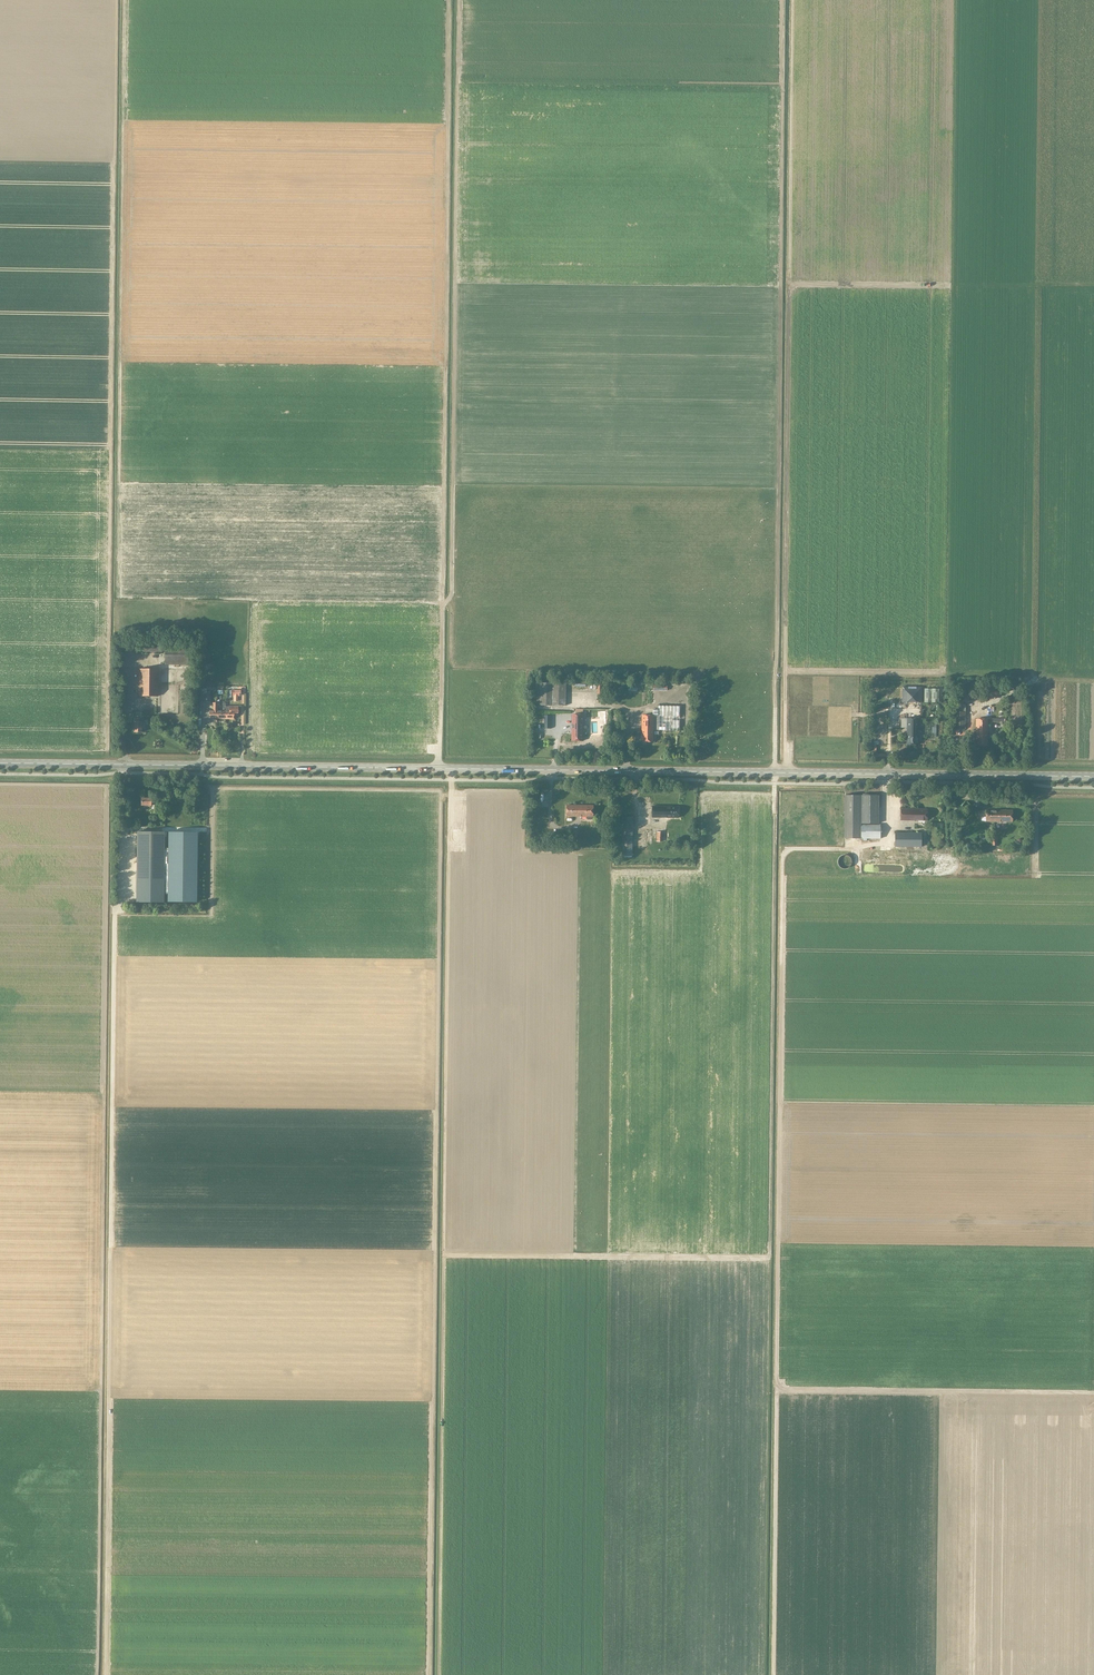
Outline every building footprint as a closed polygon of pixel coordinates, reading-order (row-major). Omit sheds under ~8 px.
[(162,653),(162,642),(139,641),(139,653),(162,653)] [(165,646),(165,664),(189,665),(189,647),(165,646)] [(158,696),(159,669),(139,669),(139,696),(158,696)] [(552,705),(553,683),(552,683),(541,683),(540,705),(552,705)] [(553,683),(552,705),(566,705),(566,683),(553,683)] [(922,702),(922,687),(902,686),(902,699),(899,698),(899,702),(922,702)] [(939,689),(925,689),(924,702),(939,703),(939,689)] [(200,702),(206,702),(209,702),(210,692),(200,692),(200,702)] [(970,703),(970,694),(961,694),(961,703),(970,703)] [(217,719),(217,710),(217,703),(213,703),(213,710),(209,710),(209,719),(217,719)] [(225,719),(225,706),(225,703),(222,703),(222,710),(217,710),(217,719),(225,719)] [(238,706),(231,706),(225,706),(225,719),(233,719),(233,715),(238,715),(238,706)] [(679,731),(680,706),(658,706),(658,709),(653,709),(653,715),(642,715),(642,742),(653,742),(653,730),(658,730),(679,731)] [(965,729),(966,712),(955,712),(955,729),(965,729)] [(583,741),(583,714),(572,714),(572,741),(583,741)] [(134,722),(133,732),(141,732),(141,722),(139,722),(140,718),(134,718),(134,722)] [(918,745),(918,719),(907,718),(907,745),(918,745)] [(987,746),(987,719),(976,719),(976,746),(987,746)] [(878,823),(878,795),(845,795),(844,838),(863,838),(863,840),(867,840),(867,838),(880,838),(880,825),(861,825),(861,823),(878,823)] [(592,817),(593,817),(593,806),(567,805),(567,816),(587,817),(587,818),(588,820),(591,820),(592,818),(592,817)] [(652,817),(679,818),(679,807),(652,806),(652,817)] [(927,821),(927,809),(901,809),(901,820),(927,821)] [(986,810),(986,821),(1012,822),(1013,810),(986,810)] [(137,855),(164,855),(164,848),(164,832),(137,832),(137,855)] [(196,902),(196,832),(169,832),(169,848),(164,848),(164,855),(164,893),(169,893),(169,902),(196,902)] [(922,847),(922,833),(895,832),(895,847),(922,847)] [(890,861),(922,860),(921,850),(915,850),(915,853),(903,853),(903,849),(900,849),(900,853),(891,853),(891,857),(861,857),(861,861),(890,861)] [(164,855),(137,855),(137,901),(164,901),(164,893),(164,855)] [(844,869),(845,869),(846,869),(847,869),(847,868),(848,868),(849,867),(850,867),(850,866),(851,865),(851,864),(852,863),(852,862),(852,861),(851,861),(851,860),(851,859),(850,858),(850,857),(849,857),(848,856),(847,856),(847,855),(846,855),(845,855),(844,855),(843,855),(842,856),(841,856),(840,857),(839,858),(839,859),(838,860),(838,861),(838,862),(838,863),(838,864),(838,865),(839,866),(840,867),(841,868),(842,868),(843,869),(844,869)] [(875,861),(861,861),(860,869),(878,870),(878,864),(874,864),(875,861)]
